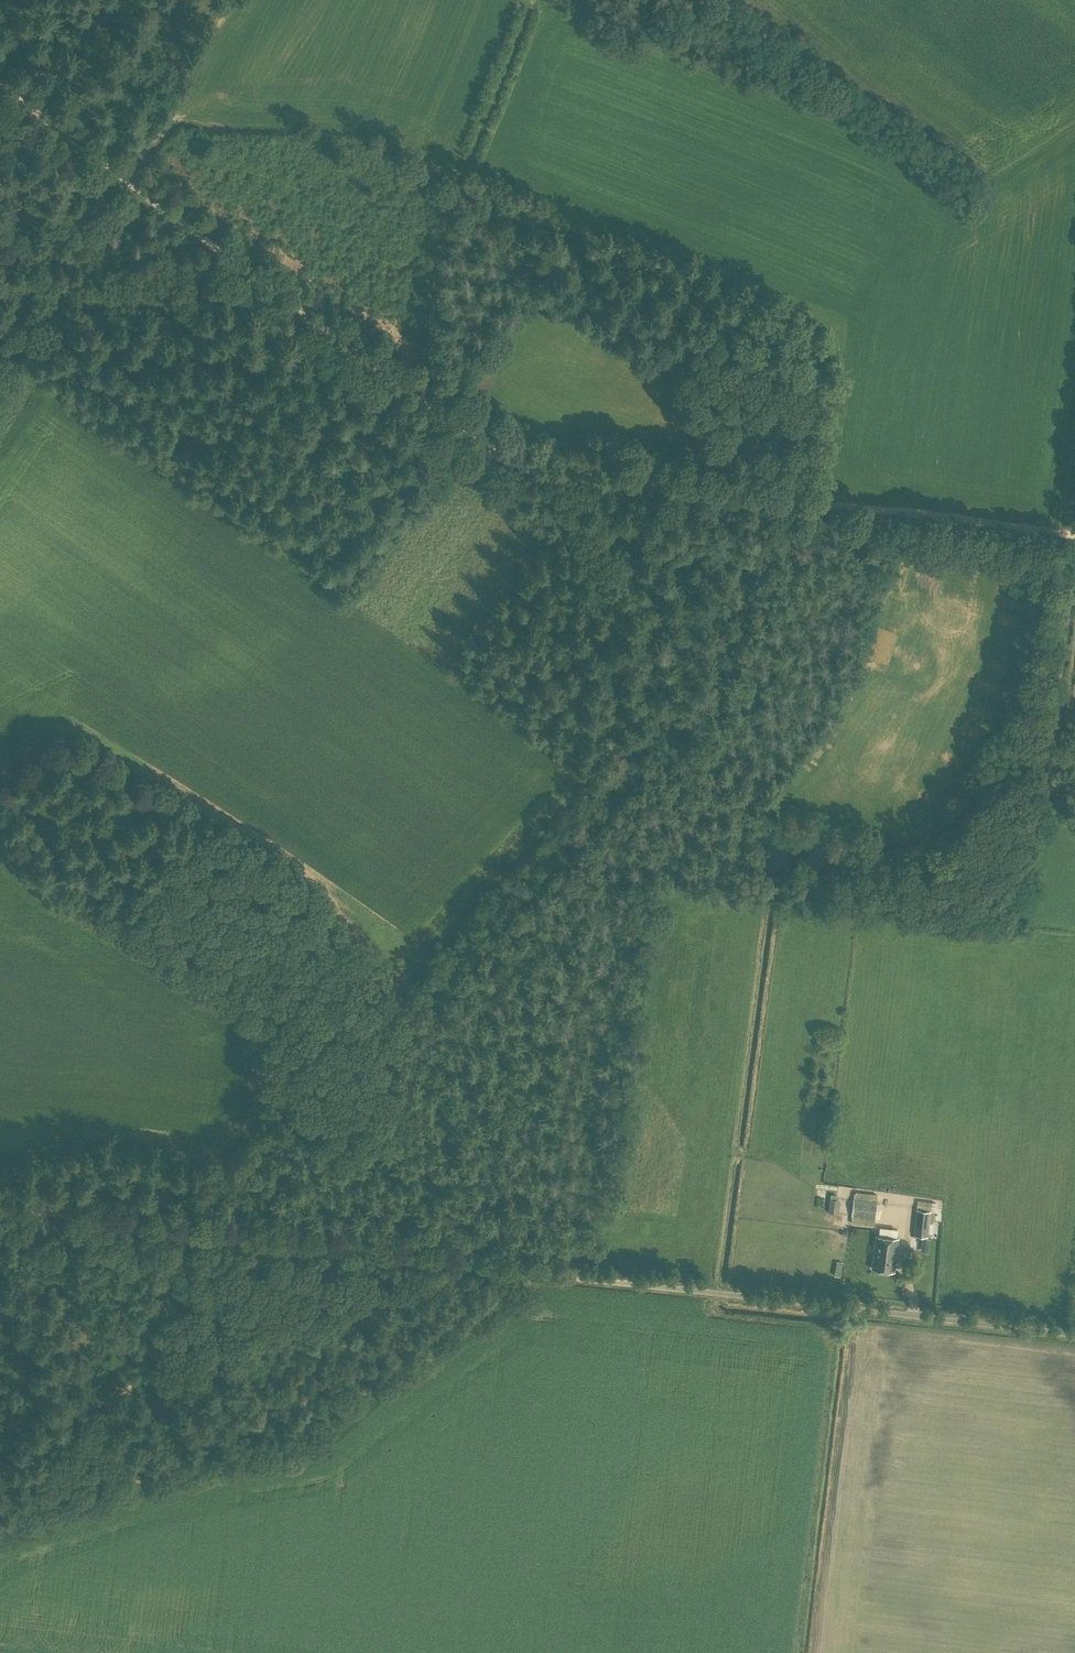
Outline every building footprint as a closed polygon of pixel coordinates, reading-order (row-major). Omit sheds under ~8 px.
[(399,383),(405,377),(402,373),(395,378),(399,383)] [(836,1199),(837,1195),(831,1194),(830,1198),(829,1198),(828,1212),(839,1213),(840,1200),(836,1199)] [(875,1218),(877,1201),(854,1198),(852,1215),(875,1218)] [(927,1237),(932,1202),(917,1200),(913,1235),(927,1237)] [(895,1271),(898,1238),(876,1235),(872,1269),(895,1271)]
